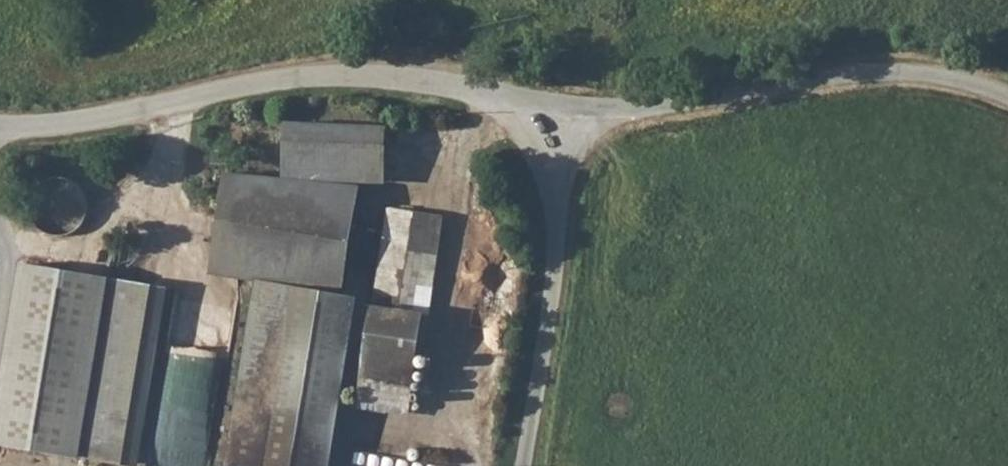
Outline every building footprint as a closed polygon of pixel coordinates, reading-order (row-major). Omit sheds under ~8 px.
[(363,169),(391,170),(391,128),(294,127),(293,168),(238,167),(220,267),(260,273),(227,465),(310,465),(363,169)] [(45,181),(42,219),(89,222),(92,185),(45,181)] [(375,315),(425,324),(443,222),(393,214),(375,315)] [(155,290),(23,267),(0,397),(0,445),(118,465),(124,465),(155,290)] [(175,357),(229,364),(234,315),(181,309),(175,357)] [(409,417),(425,324),(375,315),(358,408),(409,417)]
